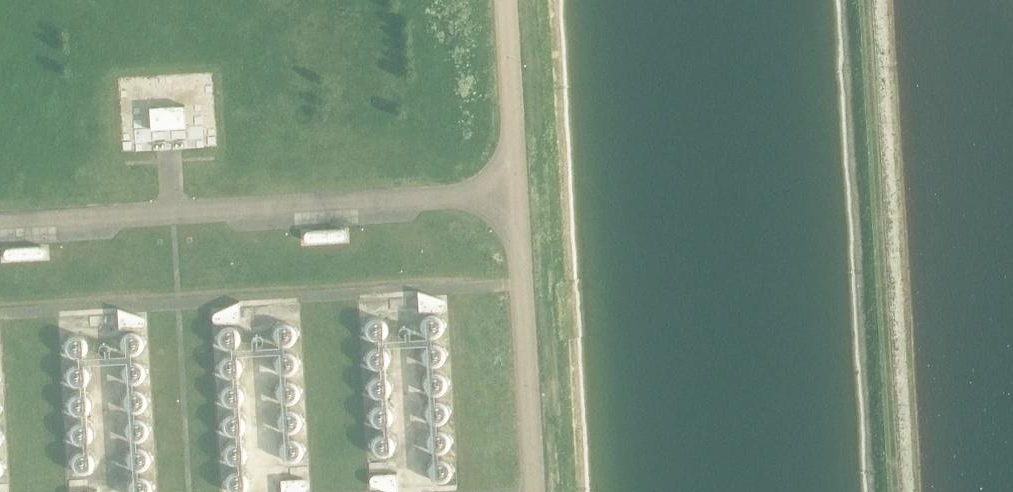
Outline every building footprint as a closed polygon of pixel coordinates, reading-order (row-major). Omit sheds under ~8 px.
[(123,153),(136,152),(218,147),(214,72),(118,78),(123,153)] [(341,229),(311,231),(309,231),(307,232),(306,233),(305,234),(305,236),(305,238),(305,239),(306,241),(307,242),(309,242),(310,243),(311,243),(342,241),(344,240),(345,239),(346,238),(347,238),(347,237),(347,235),(347,234),(347,233),(346,232),(346,231),(345,231),(344,230),(343,229),(342,229),(341,229)] [(41,246),(10,248),(9,248),(7,249),(6,250),(5,252),(5,253),(5,254),(5,255),(5,256),(6,257),(7,258),(7,259),(9,260),(10,260),(11,260),(42,258),(44,258),(45,257),(46,256),(47,255),(47,254),(47,253),(47,251),(47,250),(46,249),(45,248),(44,247),(42,246),(41,246)] [(384,490),(391,491),(399,491),(399,489),(458,486),(447,295),(434,296),(419,291),(419,297),(360,300),(371,491),(384,490)] [(300,304),(241,307),(240,301),(226,308),(212,309),(223,491),(311,491),(300,304)] [(70,491),(158,491),(147,312),(133,313),(119,308),(119,314),(60,317),(70,491)] [(0,322),(0,491),(10,491),(0,322)]
